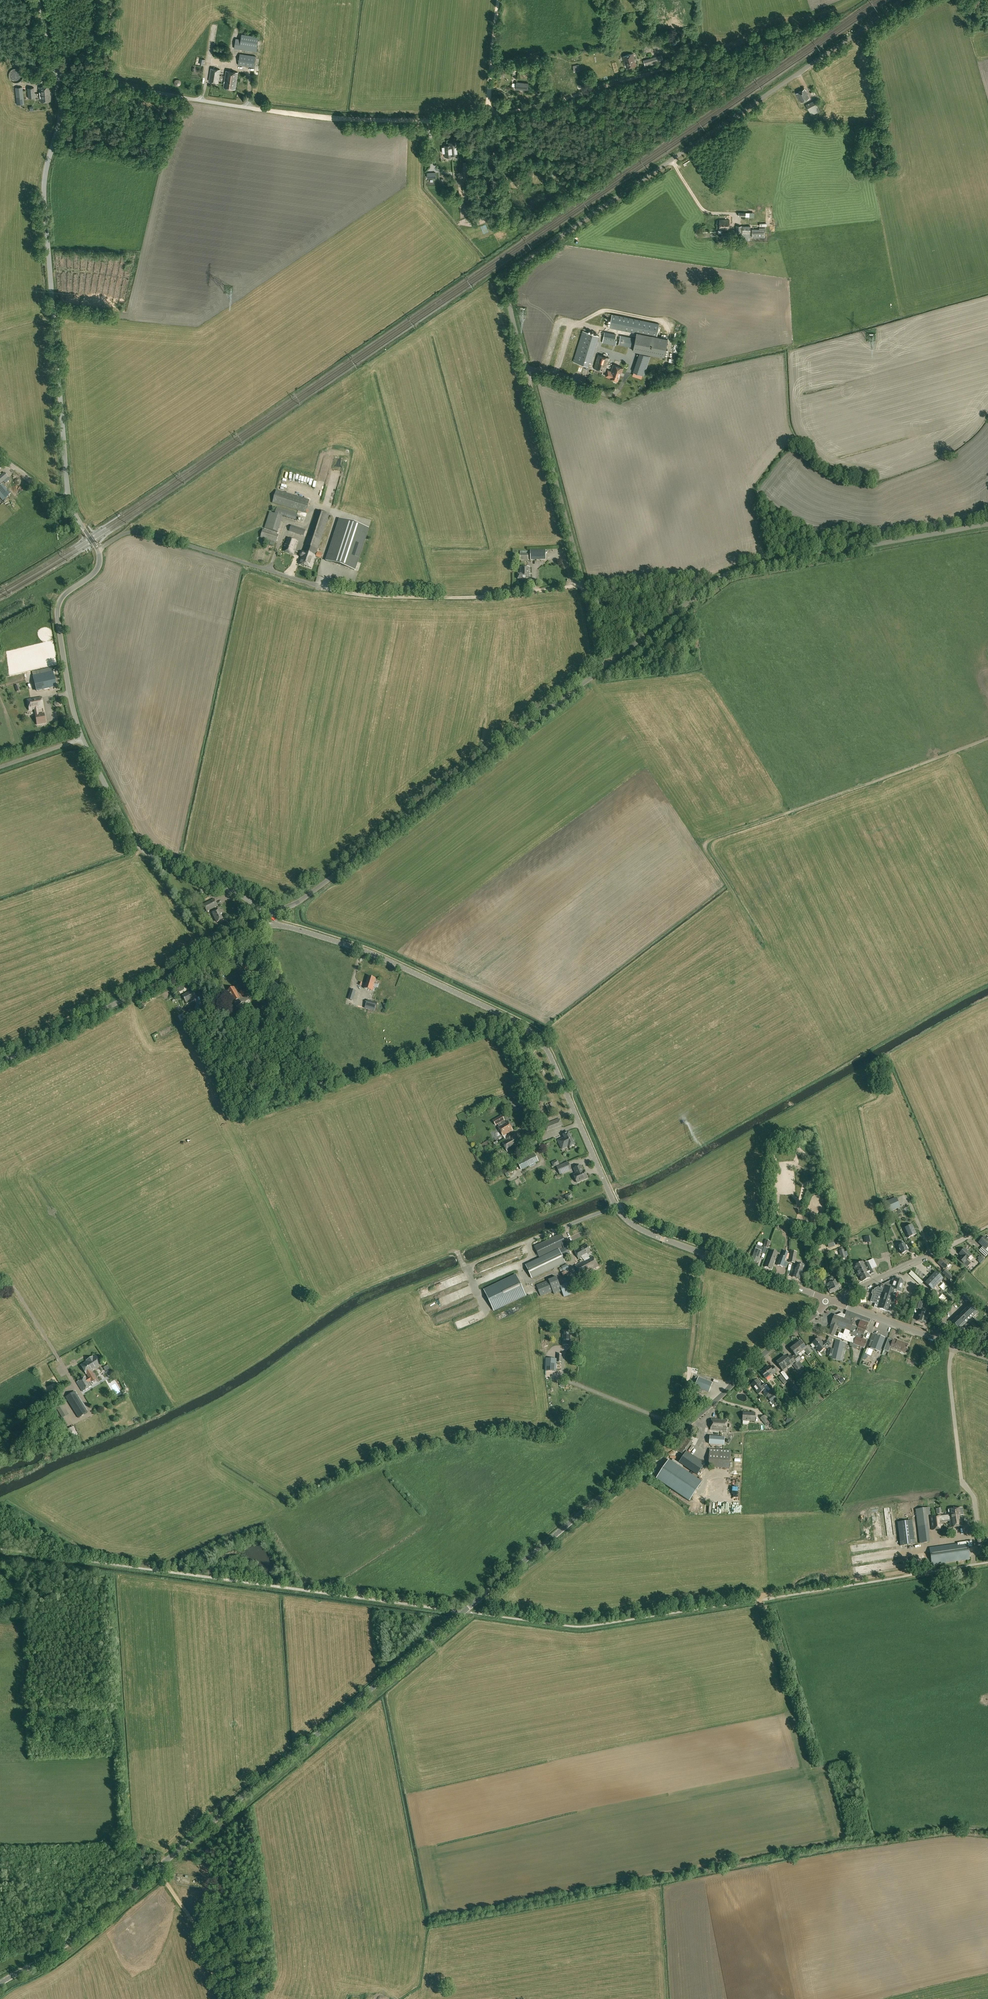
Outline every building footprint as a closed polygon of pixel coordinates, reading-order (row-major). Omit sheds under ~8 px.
[(234,48),(256,51),(259,36),(242,34),(241,39),(236,38),(234,48)] [(636,65),(633,53),(623,56),(626,68),(636,65)] [(254,67),(256,56),(240,54),(238,65),(254,67)] [(646,66),(660,62),(659,62),(661,61),(660,56),(658,56),(644,60),(646,66)] [(30,59),(30,67),(42,68),(42,60),(30,59)] [(218,82),(220,69),(211,68),(209,81),(218,82)] [(223,87),(229,88),(235,89),(238,72),(226,70),(223,87)] [(516,82),(515,89),(528,90),(529,83),(516,82)] [(51,101),(49,86),(39,87),(40,102),(51,101)] [(24,104),(22,87),(15,87),(17,104),(24,104)] [(809,98),(804,89),(796,93),(801,102),(809,98)] [(815,100),(806,105),(809,111),(818,106),(815,100)] [(452,156),(452,155),(458,155),(457,150),(456,142),(449,142),(449,145),(444,146),(445,157),(446,157),(446,158),(446,159),(447,159),(451,159),(452,158),(452,157),(452,156)] [(729,229),(729,220),(719,220),(719,229),(729,229)] [(741,233),(741,235),(741,237),(742,237),(742,240),(750,240),(750,234),(751,234),(750,226),(742,226),(736,226),(736,232),(741,233)] [(752,237),(765,237),(764,228),(759,228),(759,229),(752,229),(752,237)] [(610,327),(637,333),(657,336),(659,324),(612,314),(610,327)] [(583,331),(573,361),(588,366),(589,362),(591,363),(599,336),(597,335),(583,331)] [(615,345),(617,339),(615,339),(617,334),(605,332),(602,342),(615,345)] [(668,339),(657,336),(637,333),(635,338),(633,347),(633,350),(664,357),(668,339)] [(622,345),(633,347),(635,338),(621,335),(618,347),(618,349),(621,349),(622,345)] [(640,352),(633,372),(644,375),(651,356),(640,352)] [(605,371),(609,358),(598,354),(594,368),(605,371)] [(613,364),(611,371),(608,370),(605,376),(610,377),(610,378),(617,380),(620,372),(622,373),(623,368),(613,364)] [(0,476),(0,484),(8,477),(4,473),(0,476)] [(0,486),(0,492),(3,496),(8,491),(2,484),(0,486)] [(277,491),(273,503),(306,513),(310,501),(277,491)] [(296,521),(298,521),(299,518),(297,517),(298,514),(277,507),(275,514),(270,512),(265,528),(278,533),(283,517),(296,521)] [(311,568),(329,514),(317,511),(303,552),(300,554),(301,557),(299,564),(311,568)] [(339,519),(325,561),(356,571),(369,529),(339,519)] [(306,531),(292,526),(291,532),(304,536),(306,531)] [(276,543),(279,535),(263,530),(261,538),(276,543)] [(294,555),(298,541),(287,538),(283,552),(294,555)] [(546,550),(530,551),(530,560),(546,560),(546,550)] [(525,554),(520,554),(520,560),(528,560),(528,554),(528,551),(525,551),(525,554)] [(530,579),(530,569),(530,567),(520,567),(520,574),(518,574),(518,579),(530,579)] [(32,672),(37,691),(56,687),(52,667),(32,672)] [(29,710),(34,709),(35,715),(37,725),(46,723),(44,713),(38,714),(38,712),(37,709),(43,708),(41,697),(27,700),(29,710)] [(218,906),(214,899),(204,905),(207,912),(218,906)] [(224,919),(220,910),(213,913),(217,923),(224,919)] [(258,967),(252,971),(257,979),(263,975),(258,967)] [(249,970),(246,972),(252,980),(255,978),(249,970)] [(374,986),(376,979),(368,977),(366,984),(364,988),(372,991),(374,986)] [(234,987),(228,991),(230,995),(236,1006),(244,1001),(245,1002),(250,1000),(247,994),(245,995),(243,991),(240,993),(238,994),(234,987)] [(351,989),(348,999),(353,1001),(356,991),(351,989)] [(193,990),(183,996),(186,1002),(187,1004),(195,1000),(194,998),(196,997),(193,990)] [(365,1008),(374,1011),(377,1003),(368,999),(365,1008)] [(203,1015),(209,1012),(203,1001),(198,1004),(203,1015)] [(511,1099),(519,1096),(516,1090),(509,1093),(511,1099)] [(508,1121),(505,1123),(503,1121),(504,1120),(502,1116),(493,1121),(496,1126),(498,1125),(499,1126),(498,1127),(503,1136),(505,1140),(507,1139),(506,1138),(507,1136),(506,1134),(513,1130),(508,1121)] [(562,1125),(560,1119),(544,1125),(547,1131),(562,1125)] [(530,1131),(525,1133),(528,1139),(532,1137),(532,1138),(536,1136),(532,1130),(530,1131)] [(570,1147),(575,1145),(569,1132),(563,1135),(565,1138),(558,1141),(562,1149),(569,1146),(570,1147)] [(507,1152),(521,1145),(515,1135),(512,1137),(511,1136),(510,1135),(509,1135),(508,1135),(508,1136),(507,1136),(506,1138),(507,1139),(505,1140),(502,1142),(507,1152)] [(488,1141),(479,1146),(482,1151),(487,1148),(486,1146),(490,1144),(488,1141)] [(518,1163),(522,1170),(538,1161),(535,1154),(518,1163)] [(560,1174),(571,1170),(568,1162),(557,1167),(560,1174)] [(588,1178),(584,1171),(583,1171),(581,1165),(574,1168),(576,1174),(574,1175),(577,1183),(588,1178)] [(889,1213),(900,1208),(896,1198),(885,1203),(889,1213)] [(916,1234),(912,1225),(903,1229),(908,1238),(916,1234)] [(534,1247),(540,1259),(526,1265),(532,1279),(566,1263),(564,1259),(571,1256),(561,1234),(534,1247)] [(979,1243),(983,1247),(979,1251),(985,1257),(987,1254),(987,1238),(987,1239),(984,1236),(979,1243)] [(829,1248),(835,1247),(833,1239),(826,1241),(829,1248)] [(901,1245),(898,1247),(901,1254),(902,1254),(903,1254),(904,1254),(905,1252),(908,1251),(907,1249),(908,1248),(906,1245),(905,1246),(904,1244),(903,1242),(900,1243),(901,1245)] [(581,1276),(599,1266),(593,1256),(589,1258),(587,1254),(591,1252),(586,1244),(574,1251),(579,1259),(582,1257),(582,1258),(583,1258),(584,1261),(575,1266),(581,1276)] [(964,1248),(959,1254),(961,1256),(965,1259),(962,1262),(961,1263),(966,1268),(967,1267),(971,1263),(967,1260),(971,1255),(964,1248)] [(758,1262),(762,1252),(755,1249),(751,1260),(758,1262)] [(770,1250),(769,1254),(764,1267),(772,1269),(775,1260),(777,1253),(770,1250)] [(781,1256),(777,1265),(782,1267),(783,1267),(787,1256),(788,1252),(784,1250),(781,1256)] [(795,1264),(797,1252),(791,1251),(789,1262),(795,1264)] [(944,1270),(950,1264),(943,1258),(938,1263),(944,1270)] [(878,1271),(872,1260),(863,1264),(862,1262),(853,1266),(859,1277),(860,1277),(862,1281),(870,1278),(869,1276),(878,1271)] [(799,1280),(804,1266),(797,1263),(792,1277),(799,1280)] [(930,1278),(925,1283),(932,1290),(943,1279),(937,1273),(931,1280),(930,1278)] [(516,1275),(484,1290),(494,1311),(526,1296),(516,1275)] [(910,1275),(909,1279),(924,1284),(925,1280),(910,1275)] [(554,1294),(562,1291),(565,1297),(576,1293),(574,1287),(580,1285),(579,1280),(572,1282),(571,1281),(560,1286),(557,1277),(537,1285),(541,1296),(553,1291),(554,1294)] [(830,1288),(828,1289),(829,1291),(830,1293),(831,1294),(841,1289),(836,1279),(835,1280),(833,1277),(832,1277),(829,1278),(828,1280),(830,1283),(828,1283),(830,1288)] [(875,1289),(871,1301),(875,1303),(874,1307),(878,1308),(887,1311),(891,1312),(893,1305),(894,1305),(896,1298),(895,1298),(897,1291),(899,1291),(900,1292),(903,1282),(902,1282),(903,1280),(902,1278),(897,1277),(895,1278),(894,1280),(893,1279),(893,1281),(891,1280),(883,1284),(883,1286),(881,1286),(880,1287),(879,1287),(875,1289)] [(420,1291),(422,1297),(433,1293),(430,1287),(420,1291)] [(924,1288),(919,1293),(923,1297),(928,1292),(924,1288)] [(914,1306),(921,1308),(923,1303),(916,1300),(914,1306)] [(968,1308),(966,1310),(972,1317),(976,1312),(971,1306),(969,1309),(968,1308)] [(928,1315),(929,1312),(921,1310),(920,1312),(917,1321),(925,1323),(928,1315)] [(964,1313),(962,1315),(967,1321),(972,1317),(966,1310),(963,1312),(964,1313)] [(842,1313),(836,1315),(834,1315),(831,1324),(832,1325),(828,1334),(834,1336),(837,1327),(845,1330),(841,1339),(854,1344),(863,1348),(866,1340),(862,1339),(864,1335),(865,1330),(867,1331),(869,1323),(862,1320),(862,1321),(843,1314),(842,1313)] [(959,1316),(957,1319),(963,1325),(967,1321),(962,1315),(960,1317),(959,1316)] [(955,1321),(953,1324),(959,1329),(963,1325),(957,1319),(955,1321)] [(873,1334),(870,1340),(873,1341),(871,1348),(880,1352),(885,1338),(876,1334),(876,1335),(873,1334)] [(826,1349),(829,1346),(825,1342),(823,1343),(819,1338),(812,1343),(820,1352),(826,1348),(826,1349)] [(827,1355),(832,1356),(831,1359),(840,1361),(845,1342),(836,1339),(833,1349),(829,1348),(827,1355)] [(889,1352),(890,1347),(905,1353),(908,1344),(897,1340),(897,1341),(893,1340),(892,1342),(887,1341),(884,1350),(889,1352)] [(552,1341),(552,1343),(547,1343),(547,1352),(556,1352),(556,1341),(552,1341)] [(794,1344),(801,1352),(802,1354),(805,1352),(808,1355),(810,1354),(810,1353),(811,1354),(813,1353),(812,1352),(807,1345),(805,1347),(801,1341),(799,1343),(798,1342),(797,1342),(796,1343),(795,1344),(794,1344)] [(795,1355),(792,1357),(797,1364),(802,1360),(800,1356),(802,1354),(794,1344),(793,1345),(792,1346),(791,1347),(792,1348),(790,1349),(795,1355)] [(798,1371),(801,1369),(800,1367),(797,1364),(792,1357),(790,1355),(787,1358),(785,1355),(781,1359),(788,1368),(792,1365),(798,1371)] [(86,1374),(89,1378),(87,1380),(85,1377),(77,1382),(82,1391),(91,1386),(88,1381),(94,1377),(90,1371),(101,1365),(95,1356),(93,1358),(93,1357),(86,1361),(87,1362),(81,1365),(86,1374)] [(557,1362),(557,1359),(546,1359),(546,1371),(556,1372),(557,1362)] [(776,1362),(782,1369),(783,1371),(781,1373),(786,1380),(789,1378),(784,1372),(788,1368),(781,1359),(776,1362)] [(777,1372),(773,1366),(770,1368),(768,1366),(760,1372),(766,1379),(773,1373),(774,1374),(777,1372)] [(841,1384),(845,1380),(842,1377),(841,1378),(840,1376),(839,1377),(837,1374),(833,1377),(836,1380),(838,1378),(839,1379),(838,1380),(841,1384)] [(781,1375),(779,1377),(783,1383),(784,1385),(787,1383),(786,1381),(781,1375)] [(695,1387),(709,1392),(713,1383),(699,1377),(695,1387)] [(758,1379),(751,1384),(758,1394),(762,1391),(766,1396),(767,1395),(771,1392),(765,1384),(763,1386),(758,1379)] [(117,1383),(112,1386),(118,1396),(123,1394),(117,1383)] [(78,1418),(87,1412),(74,1392),(65,1397),(78,1418)] [(813,1398),(819,1405),(825,1399),(819,1393),(813,1398)] [(774,1394),(768,1398),(771,1402),(776,1398),(774,1394)] [(61,1401),(54,1406),(62,1419),(69,1414),(61,1401)] [(755,1421),(755,1413),(743,1412),(743,1420),(755,1421)] [(770,1420),(765,1414),(760,1418),(765,1425),(768,1422),(769,1420),(770,1420)] [(727,1431),(727,1420),(711,1419),(711,1430),(727,1431)] [(692,1442),(684,1436),(675,1449),(683,1455),(692,1442)] [(724,1445),(725,1437),(710,1436),(709,1444),(724,1445)] [(731,1450),(710,1449),(708,1467),(729,1468),(731,1450)] [(701,1462),(686,1452),(680,1462),(698,1474),(704,1464),(701,1462)] [(669,1460),(656,1479),(689,1501),(702,1482),(669,1460)] [(893,1508),(886,1508),(889,1541),(894,1540),(895,1545),(897,1545),(897,1538),(896,1538),(893,1508)] [(930,1542),(928,1525),(927,1515),(931,1515),(930,1508),(915,1509),(918,1526),(919,1543),(930,1542)] [(961,1512),(963,1512),(962,1508),(948,1509),(949,1515),(945,1516),(946,1521),(949,1520),(950,1528),(963,1526),(961,1512)] [(942,1521),(946,1521),(945,1516),(941,1516),(941,1515),(930,1517),(932,1530),(943,1529),(942,1521)] [(915,1544),(912,1520),(897,1522),(900,1546),(915,1544)] [(941,1546),(929,1548),(932,1564),(943,1563),(970,1559),(968,1547),(973,1547),(972,1541),(957,1543),(957,1544),(941,1546)]
